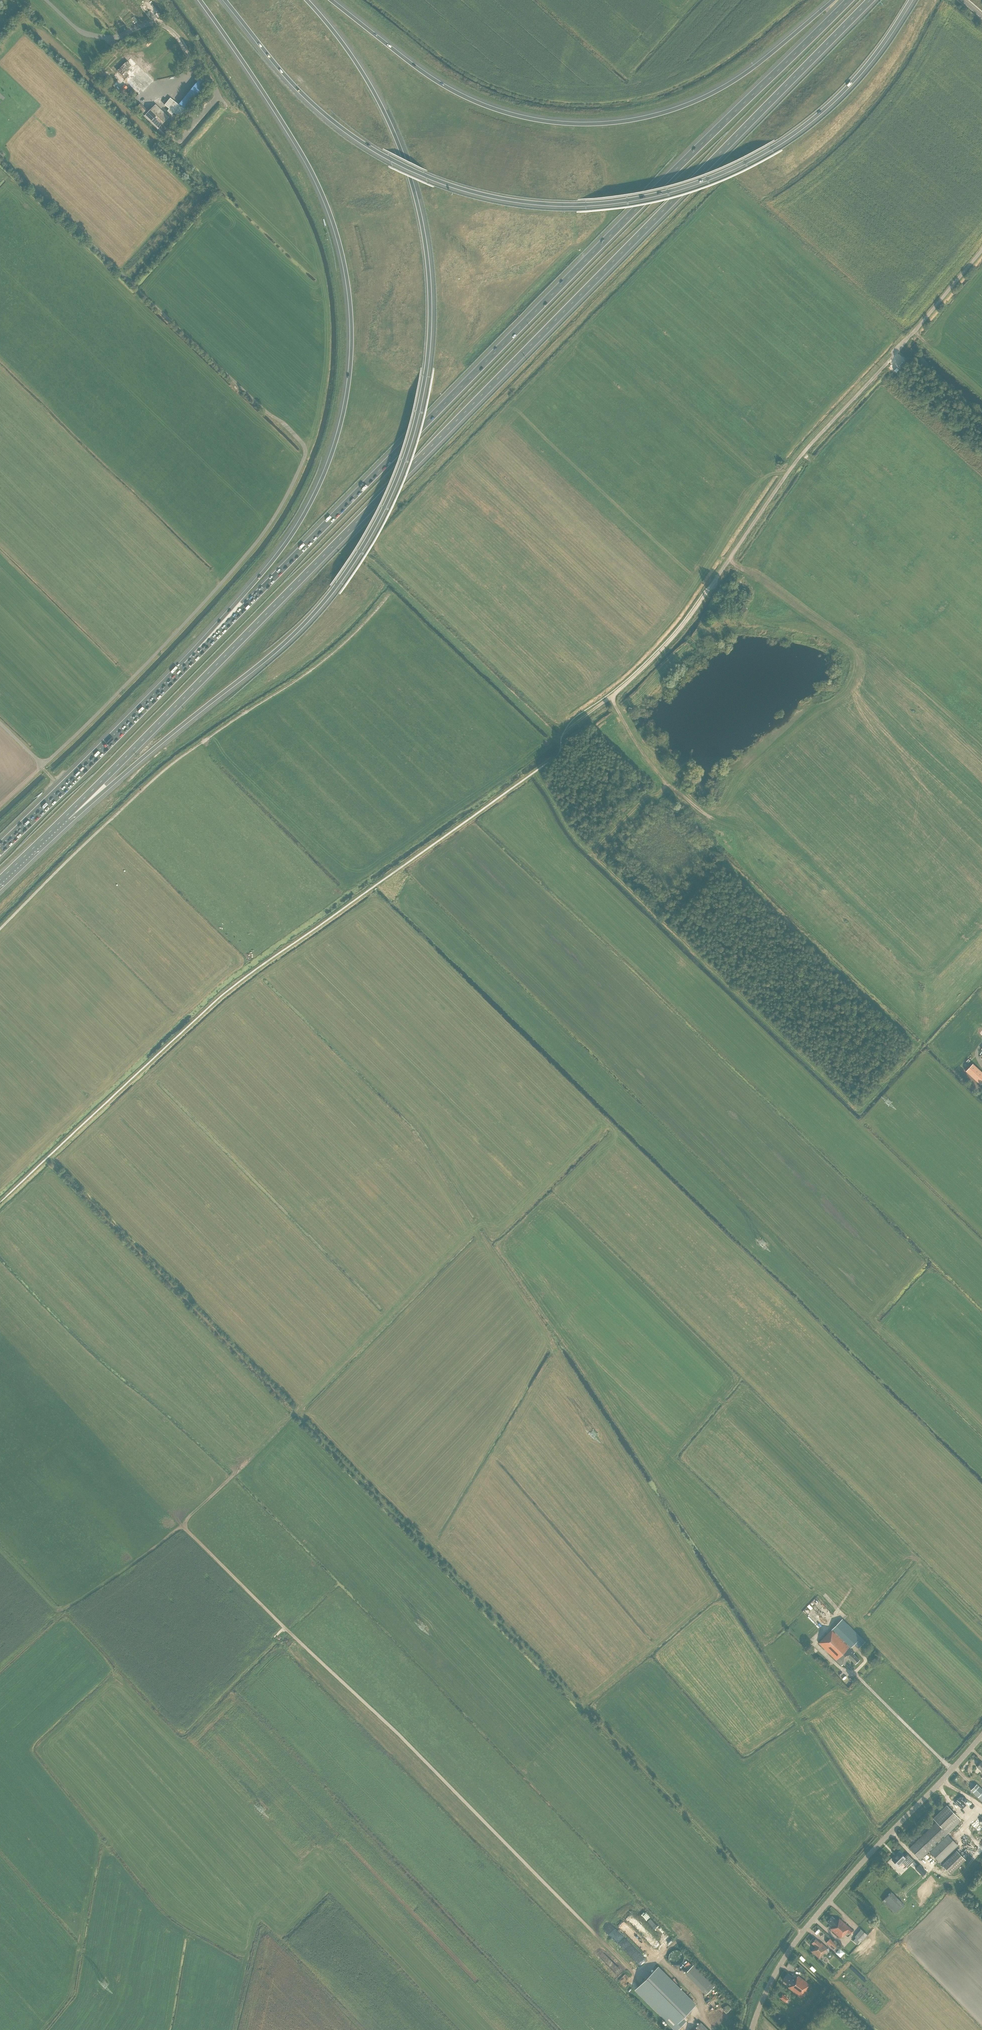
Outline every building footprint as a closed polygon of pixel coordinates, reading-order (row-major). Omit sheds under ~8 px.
[(130,58),(117,71),(123,77),(121,79),(123,81),(125,80),(139,94),(140,93),(142,91),(143,91),(152,82),(153,83),(154,82),(153,81),(154,81),(131,58),(130,58)] [(603,86),(594,78),(590,82),(585,77),(582,80),(597,93),(603,86)] [(140,104),(136,108),(142,114),(147,110),(140,104)] [(157,130),(169,118),(156,104),(144,116),(157,130)] [(267,627),(249,646),(253,650),(270,631),(267,627)] [(979,1033),(966,1048),(972,1052),(981,1041),(981,1036),(979,1033)] [(966,1072),(980,1085),(981,1084),(981,1073),(972,1064),(966,1072)] [(822,1623),(825,1621),(819,1615),(817,1617),(822,1623)] [(859,1648),(865,1641),(854,1630),(842,1619),(819,1643),(842,1665),(849,1658),(855,1664),(860,1659),(853,1653),(854,1652),(850,1648),(854,1644),(859,1648)] [(808,1648),(813,1643),(804,1634),(799,1639),(808,1648)] [(977,1784),(971,1790),(981,1801),(981,1789),(977,1784)] [(920,1859),(929,1851),(930,1850),(961,1820),(947,1805),(933,1819),(936,1822),(909,1848),(920,1859)] [(981,1824),(981,1823),(978,1819),(966,1836),(971,1839),(981,1824)] [(931,1850),(930,1850),(929,1851),(940,1862),(958,1845),(947,1834),(931,1850)] [(946,1860),(942,1864),(951,1874),(966,1860),(957,1850),(946,1860)] [(900,1852),(892,1860),(898,1866),(902,1862),(907,1867),(914,1860),(908,1854),(905,1857),(900,1852)] [(918,1863),(915,1867),(922,1875),(926,1871),(918,1863)] [(904,1905),(892,1892),(883,1901),(895,1913),(904,1905)] [(853,1931),(839,1918),(837,1921),(831,1916),(827,1921),(833,1927),(831,1930),(840,1938),(843,1935),(844,1936),(848,1932),(851,1934),(853,1931)] [(662,1946),(646,1929),(640,1935),(656,1952),(662,1946)] [(861,1929),(855,1936),(861,1941),(867,1934),(861,1929)] [(646,1960),(617,1930),(611,1936),(640,1965),(646,1960)] [(811,1951),(819,1958),(827,1949),(828,1950),(829,1949),(821,1942),(821,1943),(815,1939),(812,1943),(816,1946),(811,1951)] [(837,1945),(830,1939),(826,1943),(834,1949),(837,1952),(836,1953),(841,1958),(845,1954),(836,1946),(837,1945)] [(672,1950),(669,1956),(675,1959),(678,1953),(672,1950)] [(693,1964),(685,1973),(706,1994),(715,1986),(693,1964)] [(696,2005),(658,1967),(636,1989),(676,2029),(677,2029),(686,2021),(682,2018),(696,2005)] [(790,1985),(788,1987),(802,1997),(808,1988),(807,1987),(810,1984),(798,1975),(796,1979),(788,1973),(783,1980),(790,1985)] [(785,2002),(788,1999),(782,1993),(779,1996),(785,2002)] [(720,1996),(704,2012),(709,2016),(724,2000),(720,1996)] [(712,2018),(718,2023),(730,2009),(725,2004),(712,2018)]
